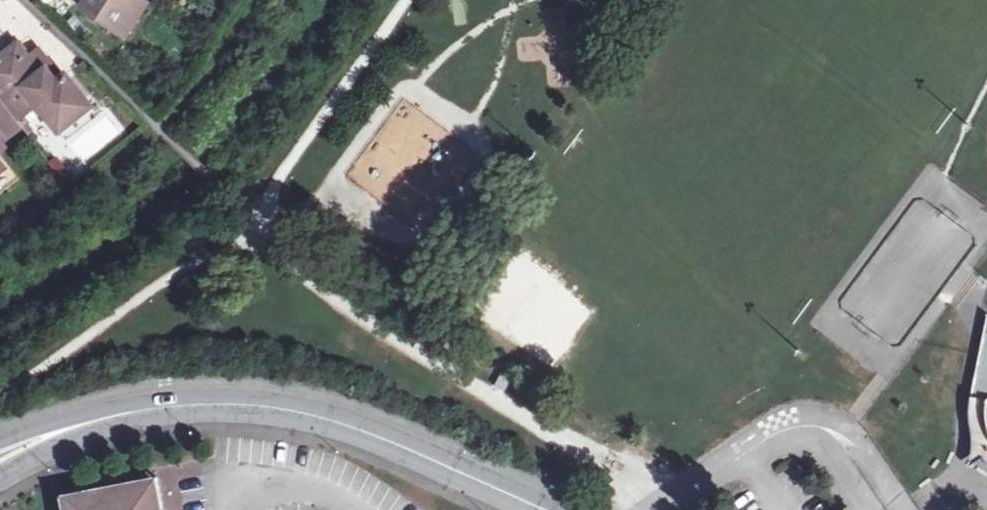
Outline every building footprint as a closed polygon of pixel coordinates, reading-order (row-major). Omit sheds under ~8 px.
[(74,4),(105,25),(119,6),(126,12),(134,0),(76,0),(74,4)] [(130,14),(126,12),(119,6),(105,25),(117,34),(130,14)] [(42,64),(30,49),(17,58),(6,44),(0,48),(0,106),(9,118),(28,103),(51,134),(85,109),(57,72),(52,76),(46,81),(36,68),(42,64)] [(52,76),(42,64),(36,68),(46,81),(52,76)] [(9,118),(0,106),(0,134),(14,124),(9,118)] [(160,503),(157,486),(67,504),(68,509),(161,509),(160,503)]
